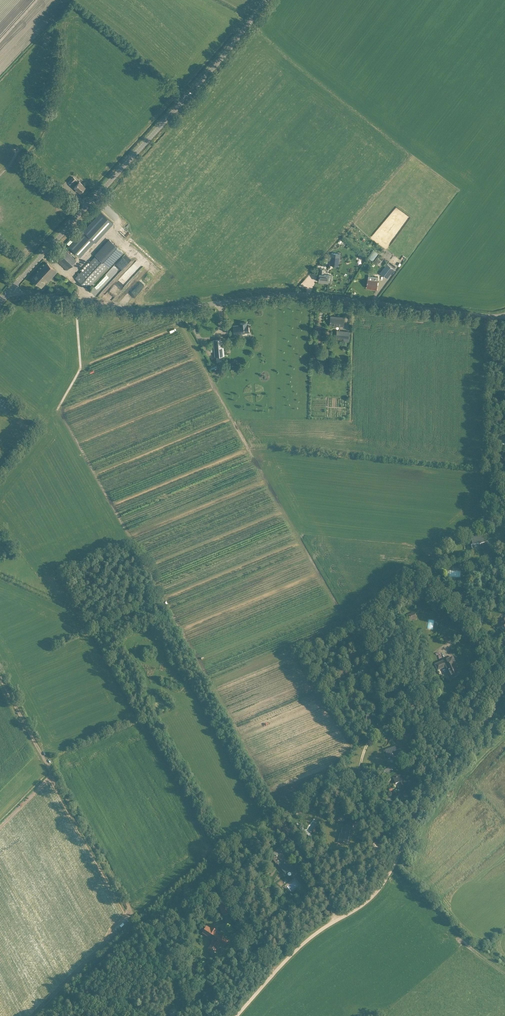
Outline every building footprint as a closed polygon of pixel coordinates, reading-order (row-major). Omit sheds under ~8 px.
[(73,176),(69,181),(72,184),(73,182),(75,185),(74,186),(80,192),(85,186),(79,181),(73,176)] [(101,211),(83,230),(87,234),(94,240),(95,242),(113,223),(101,211)] [(94,240),(87,234),(83,230),(68,246),(72,249),(79,256),(94,240)] [(123,252),(118,247),(109,239),(107,241),(95,254),(96,256),(79,274),(75,278),(87,288),(90,285),(92,283),(93,285),(94,284),(93,282),(108,266),(109,267),(123,252)] [(76,259),(65,249),(61,246),(52,256),(55,259),(67,269),(76,259)] [(387,261),(391,256),(383,250),(379,255),(387,261)] [(105,277),(113,284),(135,258),(127,251),(107,274),(108,274),(105,277)] [(374,262),(380,255),(375,251),(369,258),(374,262)] [(339,266),(340,253),(332,252),(330,265),(339,266)] [(387,278),(390,274),(394,269),(396,266),(389,261),(387,264),(383,269),(380,273),(387,278)] [(41,287),(45,284),(45,283),(44,281),(48,277),(50,279),(57,271),(51,266),(47,262),(32,279),(41,287)] [(320,276),(319,281),(328,282),(331,282),(332,275),(329,274),(324,274),(324,269),(320,269),(320,273),(320,276)] [(377,289),(378,281),(378,277),(376,276),(372,276),(369,275),(368,279),(368,281),(367,281),(367,282),(368,282),(367,287),(373,288),(373,289),(377,289)] [(132,302),(142,293),(137,288),(128,298),(132,302)] [(344,325),(344,322),(345,317),(331,316),(330,321),(330,324),(344,325)] [(234,325),(234,330),(235,334),(242,333),(242,332),(249,332),(248,323),(247,324),(247,322),(240,323),(240,324),(234,325)] [(336,337),(346,338),(346,341),(349,341),(350,331),(337,330),(336,337)] [(225,355),(223,338),(214,339),(215,356),(225,355)] [(0,400),(0,407),(5,411),(6,410),(8,411),(10,407),(8,406),(9,404),(1,399),(0,400)] [(492,559),(489,548),(488,543),(485,543),(483,535),(478,536),(472,537),(473,545),(482,544),(486,561),(492,559)] [(468,564),(463,561),(462,562),(455,565),(464,570),(468,564)] [(406,616),(408,623),(418,619),(415,612),(406,616)] [(467,618),(464,621),(469,626),(473,623),(467,618)] [(434,631),(435,622),(440,622),(440,620),(428,619),(428,631),(434,631)] [(384,655),(380,658),(385,667),(388,671),(392,668),(390,664),(384,655)] [(450,680),(452,679),(460,675),(458,671),(454,663),(455,662),(453,657),(435,665),(436,666),(438,671),(446,667),(449,674),(448,675),(450,680)] [(403,711),(396,700),(392,703),(399,714),(403,711)] [(379,804),(382,800),(376,796),(373,799),(379,804)] [(297,824),(295,826),(310,838),(312,836),(297,824)] [(343,843),(343,844),(345,844),(347,844),(351,830),(353,830),(353,827),(349,825),(347,825),(347,826),(346,826),(346,827),(347,827),(346,829),(343,828),(340,843),(343,843)] [(282,831),(285,837),(291,833),(287,827),(282,831)] [(271,855),(274,859),(273,860),(277,865),(278,864),(280,867),(285,874),(289,871),(294,877),(298,873),(290,863),(288,860),(286,858),(279,849),(271,855)] [(223,882),(217,885),(223,894),(228,890),(223,882)] [(219,906),(224,916),(230,913),(229,911),(225,903),(219,906)] [(202,934),(214,941),(209,949),(215,952),(219,944),(224,947),(227,942),(223,939),(224,937),(221,936),(220,937),(214,934),(216,931),(212,928),(211,930),(206,927),(202,934)]
